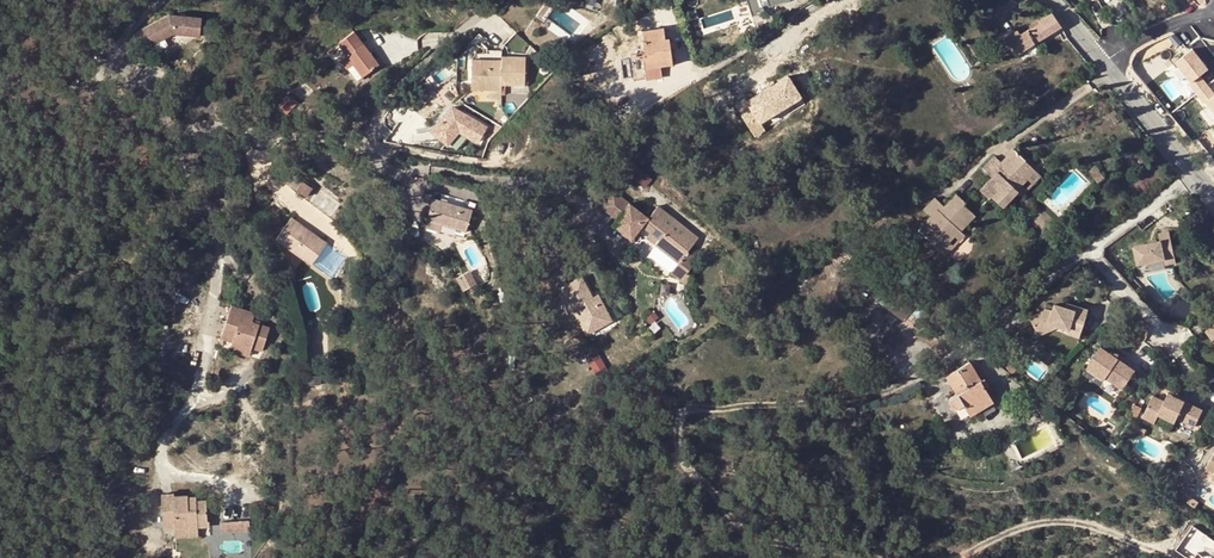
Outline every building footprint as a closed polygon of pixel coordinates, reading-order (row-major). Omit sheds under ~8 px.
[(657,8),(662,16),(675,9),(672,0),(657,8)] [(758,15),(765,13),(763,6),(773,2),(779,0),(753,0),(758,15)] [(773,2),(763,6),(765,13),(775,9),(773,2)] [(662,16),(657,8),(641,15),(646,24),(662,16)] [(1061,26),(1051,12),(1038,21),(1039,23),(1020,34),(1018,30),(1006,37),(1016,54),(1061,26)] [(171,14),(144,27),(153,44),(175,32),(200,34),(203,17),(171,14)] [(664,27),(642,30),(645,53),(643,53),(646,79),(662,77),(660,65),(664,65),(664,61),(672,60),(669,37),(665,37),(664,27)] [(342,60),(357,80),(379,64),(353,31),(339,42),(348,55),(342,60)] [(1213,91),(1201,73),(1208,68),(1192,46),(1174,58),(1213,118),(1213,90),(1213,91)] [(502,59),(502,55),(502,50),(488,50),(488,59),(493,59),(502,59)] [(488,59),(471,58),(471,89),(501,89),(501,84),(513,85),(525,85),(525,56),(502,55),(502,59),(493,59),(488,59)] [(357,80),(347,67),(341,72),(351,85),(357,80)] [(734,100),(751,137),(766,130),(760,119),(801,100),(789,74),(734,100)] [(281,107),(288,113),(298,102),(291,95),(281,107)] [(454,107),(434,129),(448,143),(461,128),(472,135),(471,137),(479,142),(488,128),(454,107)] [(1121,119),(1114,110),(1108,116),(1115,124),(1121,119)] [(316,155),(322,158),(326,152),(320,149),(316,155)] [(1034,169),(1031,165),(1026,161),(1025,159),(1014,149),(1001,162),(995,155),(983,168),(992,177),(980,189),(990,199),(992,197),(1003,207),(1018,191),(1013,188),(1017,183),(1019,185),(1034,169)] [(1013,188),(1018,191),(1021,195),(1041,175),(1034,169),(1019,185),(1017,183),(1013,188)] [(286,182),(297,190),(303,181),(293,173),(286,182)] [(297,190),(306,196),(312,188),(303,181),(297,190)] [(617,192),(604,206),(619,219),(632,204),(617,192)] [(931,240),(940,249),(954,232),(953,231),(956,227),(961,231),(975,215),(964,204),(966,202),(957,193),(945,206),(936,197),(924,210),(930,216),(918,230),(929,240),(931,240)] [(436,204),(428,232),(467,243),(475,216),(436,204)] [(632,204),(619,219),(614,225),(632,240),(643,227),(661,242),(657,247),(680,265),(689,254),(699,241),(658,209),(649,220),(632,204)] [(326,243),(291,217),(276,238),(311,263),(326,243)] [(861,223),(850,234),(855,240),(867,228),(861,223)] [(954,232),(940,249),(946,255),(964,234),(961,231),(956,227),(953,231),(954,232)] [(1135,266),(1161,260),(1161,257),(1169,255),(1164,234),(1155,236),(1156,242),(1131,248),(1135,266)] [(346,257),(326,243),(311,263),(331,278),(346,257)] [(698,261),(689,254),(680,265),(672,275),(681,282),(687,275),(698,261)] [(1161,257),(1161,260),(1163,267),(1171,265),(1169,255),(1161,257)] [(692,278),(687,275),(681,282),(685,286),(692,278)] [(583,277),(564,288),(588,334),(613,321),(603,301),(597,304),(594,297),(583,277)] [(887,280),(874,298),(890,310),(903,293),(898,289),(887,280)] [(835,293),(839,298),(849,290),(845,285),(835,293)] [(903,293),(890,310),(912,326),(921,314),(925,309),(903,293)] [(594,297),(597,304),(603,301),(599,295),(594,297)] [(1027,317),(1032,329),(1047,323),(1080,333),(1085,310),(1073,306),(1072,310),(1062,307),(1053,304),(1052,311),(1044,309),(1027,317)] [(256,315),(233,306),(223,334),(234,338),(233,341),(252,348),(253,345),(263,349),(271,330),(253,323),(256,315)] [(944,323),(925,309),(921,314),(940,328),(944,323)] [(944,323),(940,328),(937,332),(947,340),(954,331),(944,323)] [(1047,323),(1032,329),(1035,335),(1050,329),(1079,337),(1080,333),(1047,323)] [(1204,333),(1213,346),(1213,324),(1204,333)] [(252,348),(233,341),(230,350),(249,357),(252,348)] [(1107,380),(1123,391),(1136,373),(1115,358),(1100,349),(1086,370),(1104,383),(1107,380)] [(947,375),(958,393),(949,398),(955,409),(964,404),(970,414),(992,401),(984,388),(980,380),(969,361),(947,375)] [(984,378),(980,380),(984,388),(988,386),(984,378)] [(662,394),(669,396),(671,387),(663,386),(662,394)] [(1168,394),(1167,397),(1176,402),(1178,398),(1168,394)] [(1188,420),(1198,425),(1205,411),(1178,398),(1176,402),(1167,397),(1164,402),(1154,397),(1145,416),(1157,421),(1159,416),(1175,423),(1177,419),(1187,424),(1188,420)] [(1157,421),(1145,416),(1144,419),(1155,424),(1157,421)] [(1188,420),(1187,424),(1196,428),(1198,425),(1188,420)] [(1208,466),(1206,470),(1213,476),(1213,470),(1208,466)] [(161,492),(162,526),(176,525),(210,524),(210,520),(206,520),(206,499),(196,499),(195,501),(188,501),(188,495),(188,494),(174,494),(174,492),(161,492)] [(1190,496),(1186,501),(1194,507),(1198,501),(1190,496)] [(241,519),(222,520),(222,530),(241,529),(241,519)] [(250,520),(241,519),(241,529),(250,529),(250,520)] [(210,524),(176,525),(176,536),(210,534),(210,524)] [(1190,528),(1178,553),(1188,557),(1213,557),(1213,539),(1190,528)]
